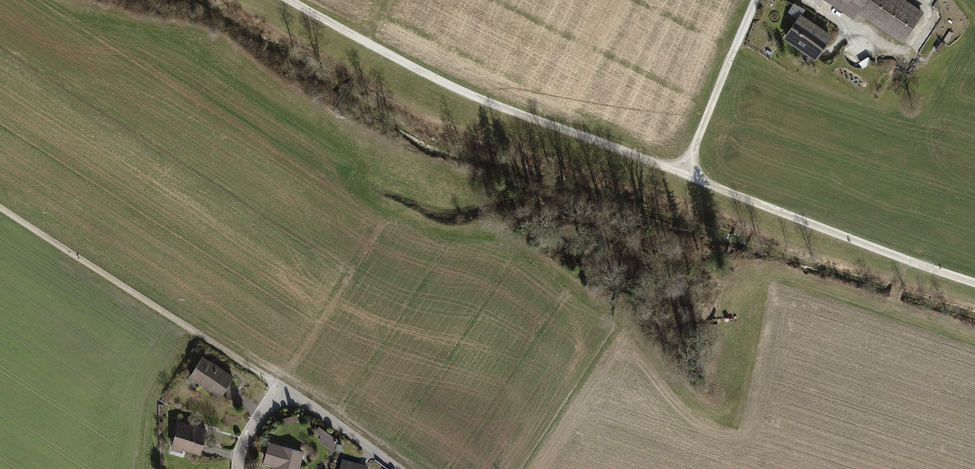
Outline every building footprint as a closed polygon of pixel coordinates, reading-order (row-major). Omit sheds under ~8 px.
[(902,39),(920,12),(902,0),(844,0),(902,39)] [(830,35),(800,15),(785,37),(815,57),(830,35)] [(945,45),(941,42),(935,51),(939,53),(945,45)] [(872,63),(868,57),(858,63),(862,69),(872,63)] [(236,376),(203,356),(190,378),(223,397),(236,376)] [(285,419),(286,425),(299,422),(298,416),(285,419)] [(204,455),(210,429),(179,422),(172,451),(186,454),(187,451),(204,455)] [(339,441),(321,427),(317,432),(323,437),(320,441),(335,453),(338,444),(339,441)] [(270,442),(264,463),(277,467),(277,468),(301,468),(306,451),(270,442)] [(338,444),(335,453),(341,455),(344,446),(338,444)]
